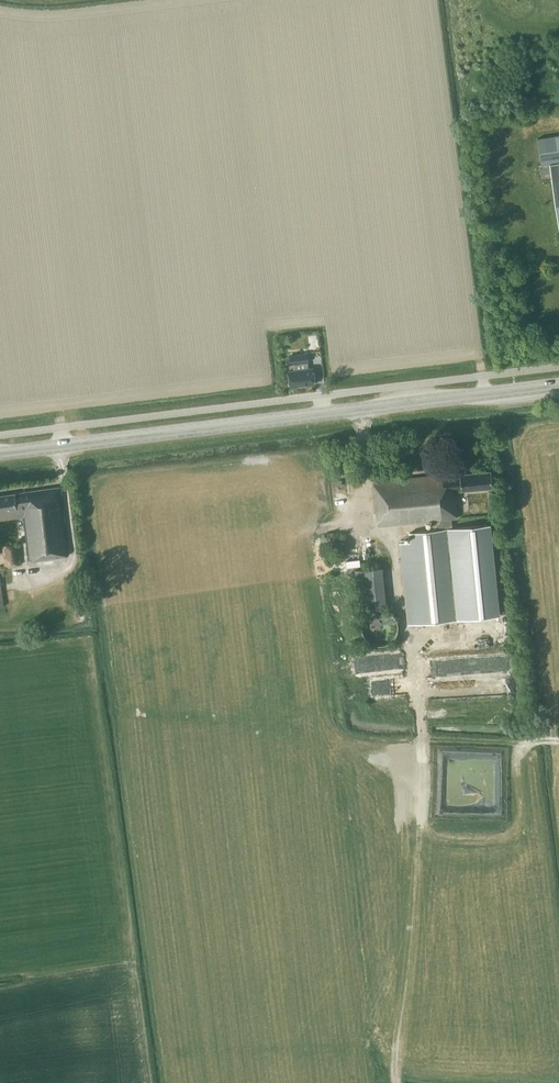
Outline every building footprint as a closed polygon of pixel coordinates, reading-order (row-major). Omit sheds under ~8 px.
[(538,138),(542,165),(550,164),(558,225),(558,135),(538,138)] [(289,387),(315,384),(313,368),(308,368),(307,361),(309,361),(308,352),(289,355),(290,364),(292,363),(293,370),(288,371),(289,387)] [(353,461),(342,462),(344,476),(354,475),(353,461)] [(464,619),(455,539),(443,541),(441,520),(452,519),(457,518),(455,492),(493,488),(491,472),(442,476),(442,475),(374,481),(378,526),(430,521),(432,533),(410,535),(411,545),(400,546),(409,624),(464,619)] [(67,546),(60,487),(0,496),(0,521),(23,518),(27,546),(29,561),(68,555),(67,546)] [(441,520),(443,541),(455,539),(464,619),(500,615),(491,524),(453,528),(452,519),(441,520)] [(21,564),(19,546),(18,544),(3,546),(5,566),(21,564)] [(358,565),(361,605),(387,603),(385,563),(358,565)] [(396,621),(389,620),(390,616),(374,616),(373,633),(396,634),(396,621)] [(342,653),(342,672),(357,672),(356,652),(342,653)]
